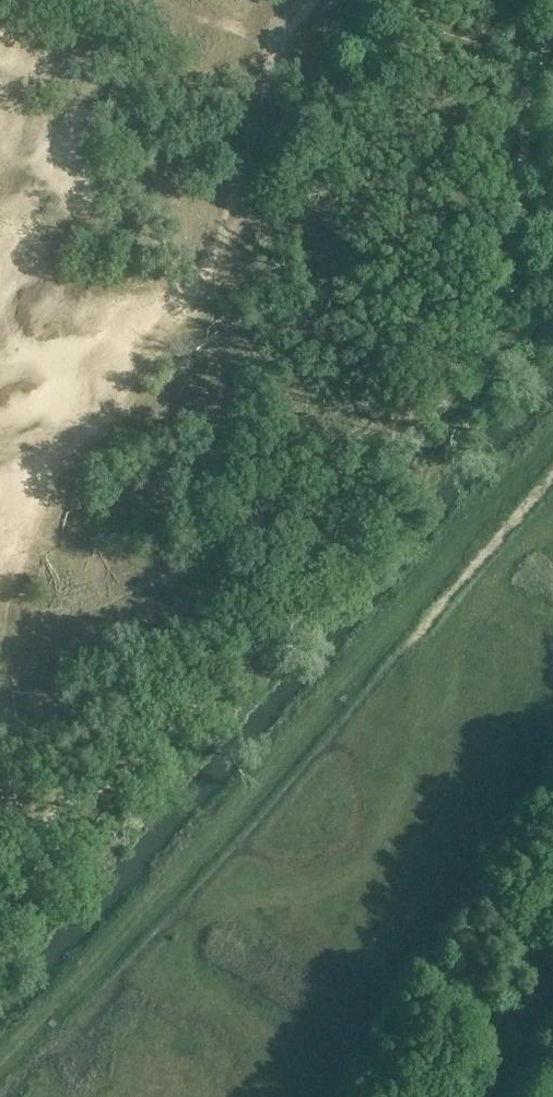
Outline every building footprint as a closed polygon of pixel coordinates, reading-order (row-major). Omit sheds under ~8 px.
[(348,698),(343,694),(339,699),(344,704),(348,698)] [(57,1023),(52,1019),(47,1023),(52,1028),(57,1023)]
